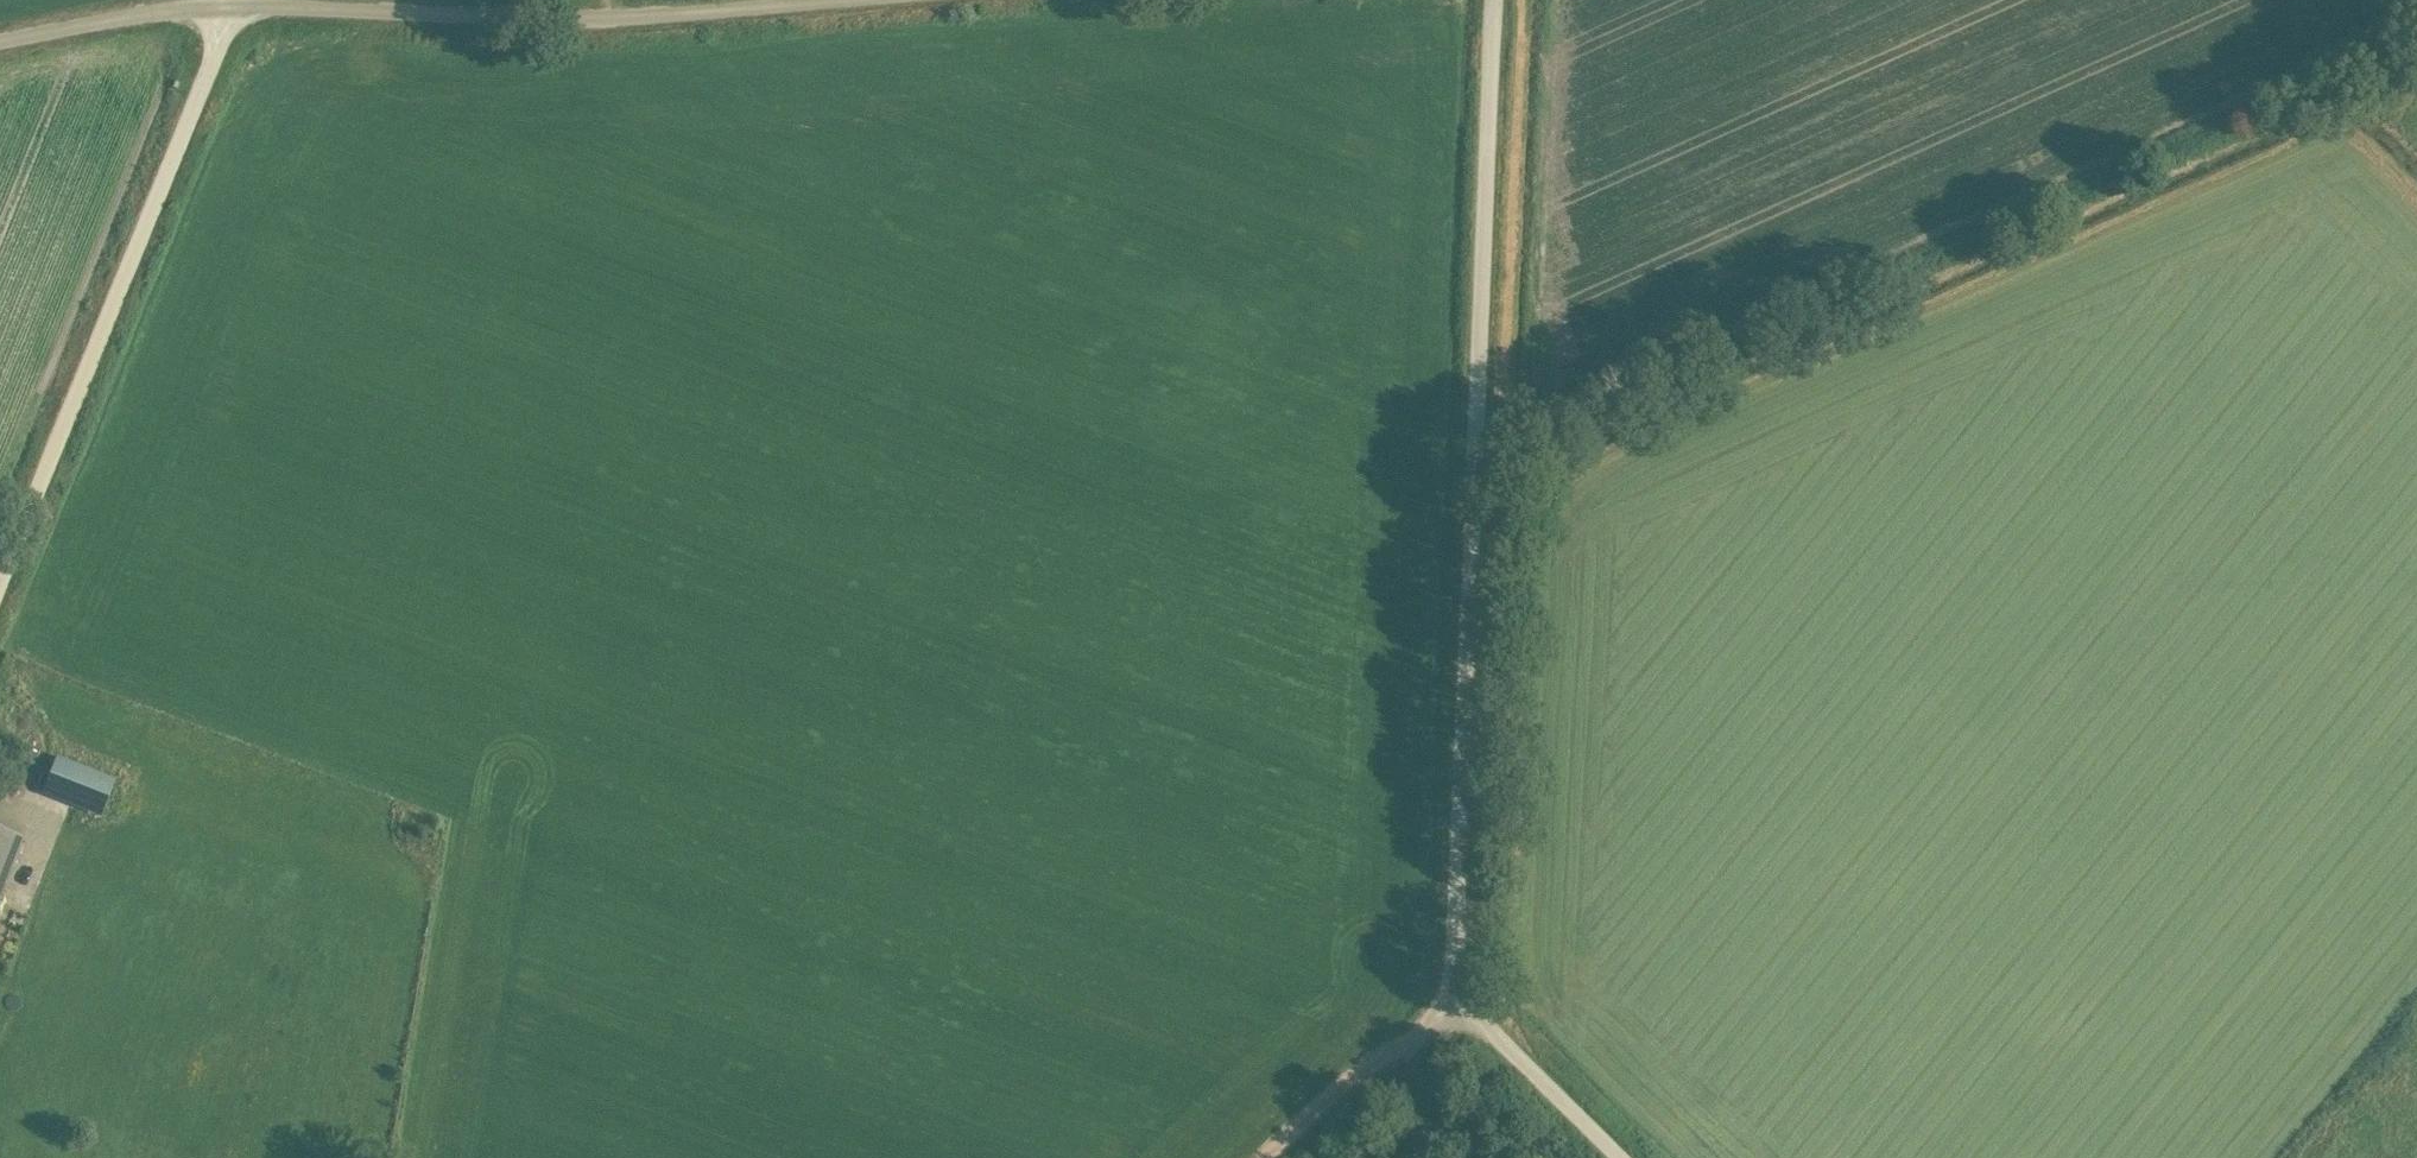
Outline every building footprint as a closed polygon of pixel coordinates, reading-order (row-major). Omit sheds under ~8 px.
[(53,752),(38,791),(98,814),(112,776),(53,752)] [(24,836),(0,827),(0,896),(24,836)]
